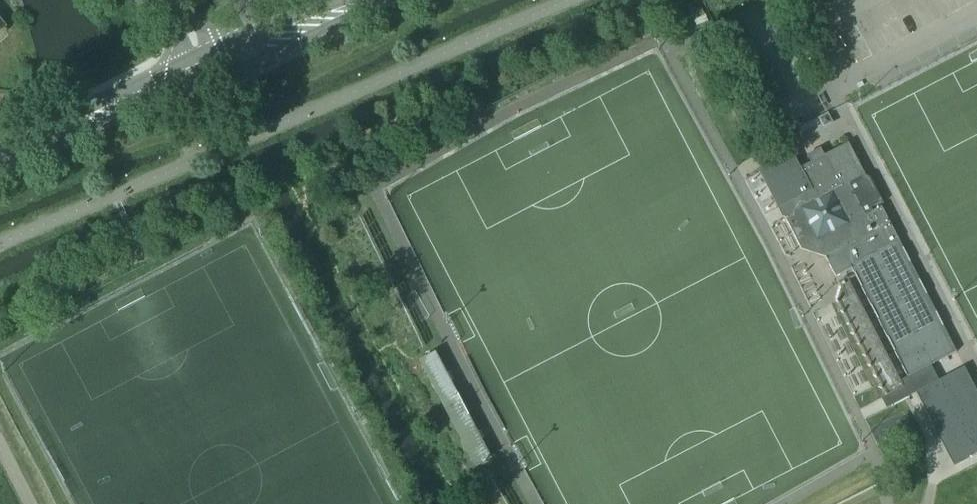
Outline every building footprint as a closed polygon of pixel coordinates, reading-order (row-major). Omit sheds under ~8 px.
[(822,127),(832,122),(829,117),(819,122),(822,127)] [(872,209),(883,203),(870,179),(866,177),(848,144),(799,169),(807,185),(792,194),(795,200),(790,215),(784,218),(801,251),(807,248),(822,253),(825,259),(841,250),(907,378),(931,366),(956,353),(881,208),(873,212),(872,209)] [(886,397),(903,388),(900,382),(847,279),(838,283),(841,289),(837,301),(886,397)] [(426,358),(417,363),(475,471),(483,467),(492,462),(481,440),(445,373),(435,354),(426,358)] [(916,395),(915,394),(938,382),(931,366),(907,378),(900,382),(903,388),(886,397),(882,399),(887,409),(904,400),(911,397),(916,395)] [(915,394),(916,395),(934,431),(939,429),(957,465),(976,454),(976,393),(964,368),(938,382),(915,394)]
